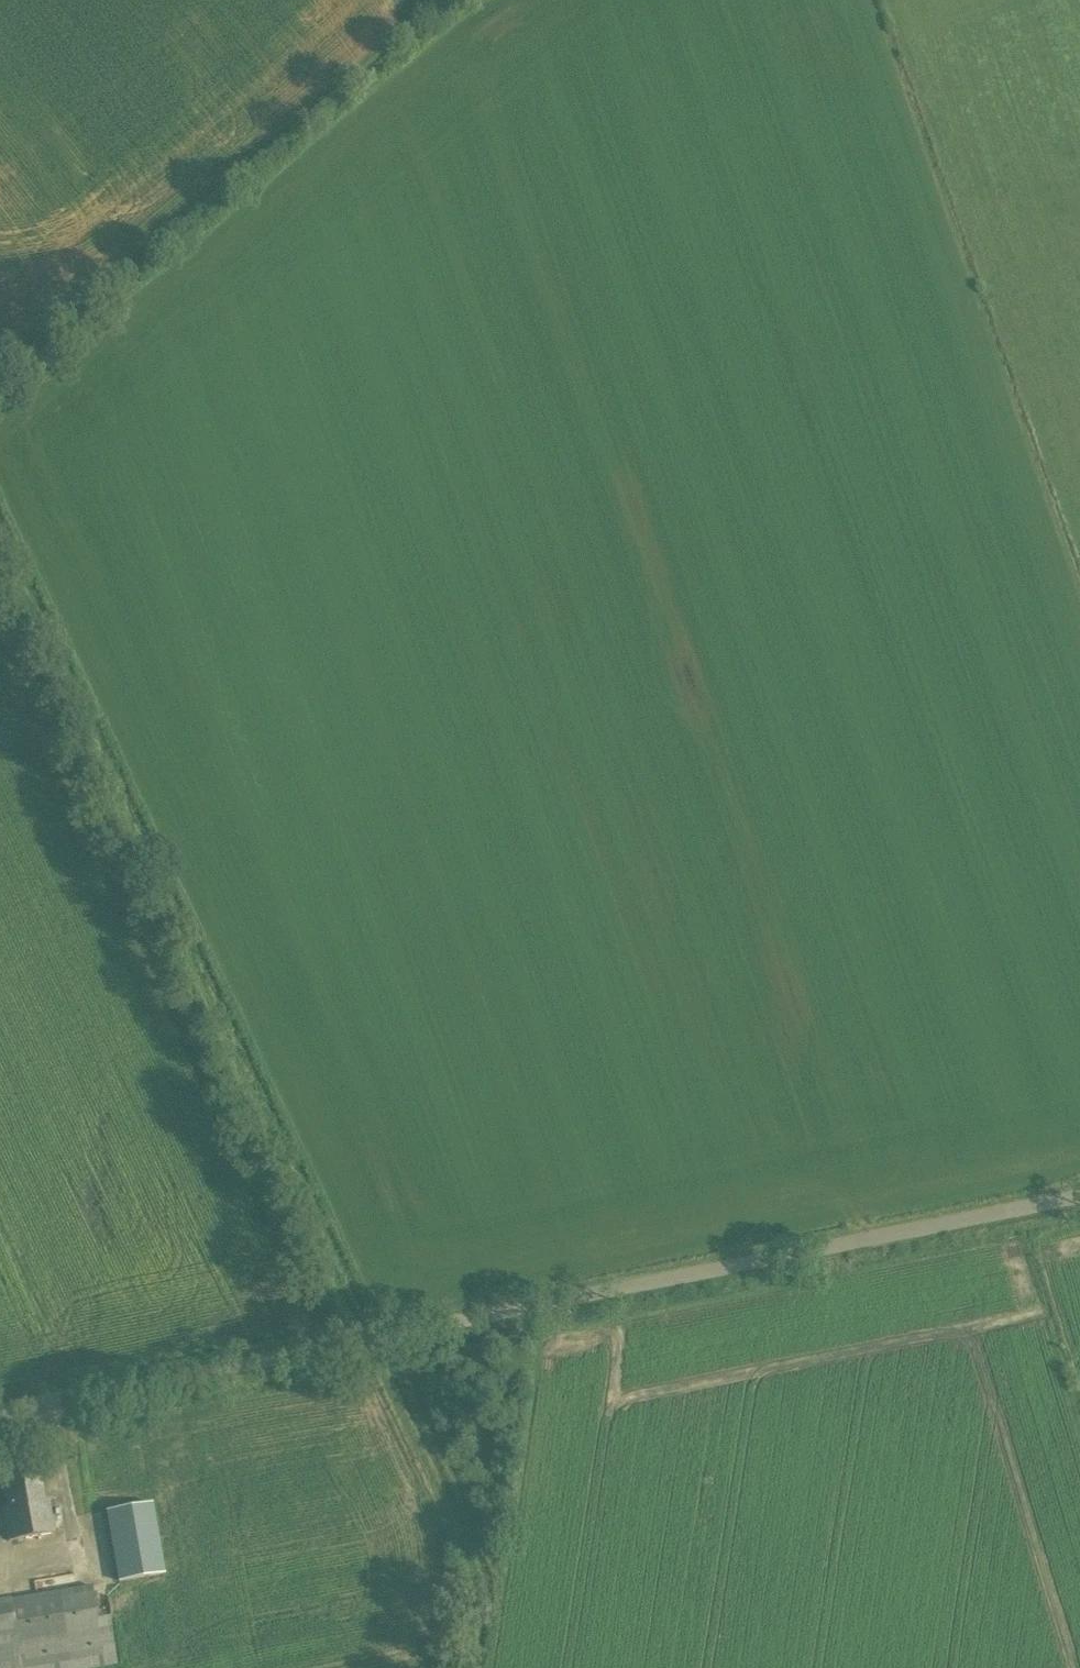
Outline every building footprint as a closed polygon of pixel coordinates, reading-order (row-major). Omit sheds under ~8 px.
[(44,1497),(39,1470),(0,1476),(5,1504),(1,1504),(7,1541),(54,1534),(49,1497),(44,1497)] [(121,1580),(166,1574),(155,1503),(111,1509),(121,1580)] [(38,1578),(38,1589),(75,1587),(75,1577),(38,1578)] [(91,1585),(0,1601),(0,1667),(96,1667),(116,1665),(109,1617),(97,1619),(91,1585)]
